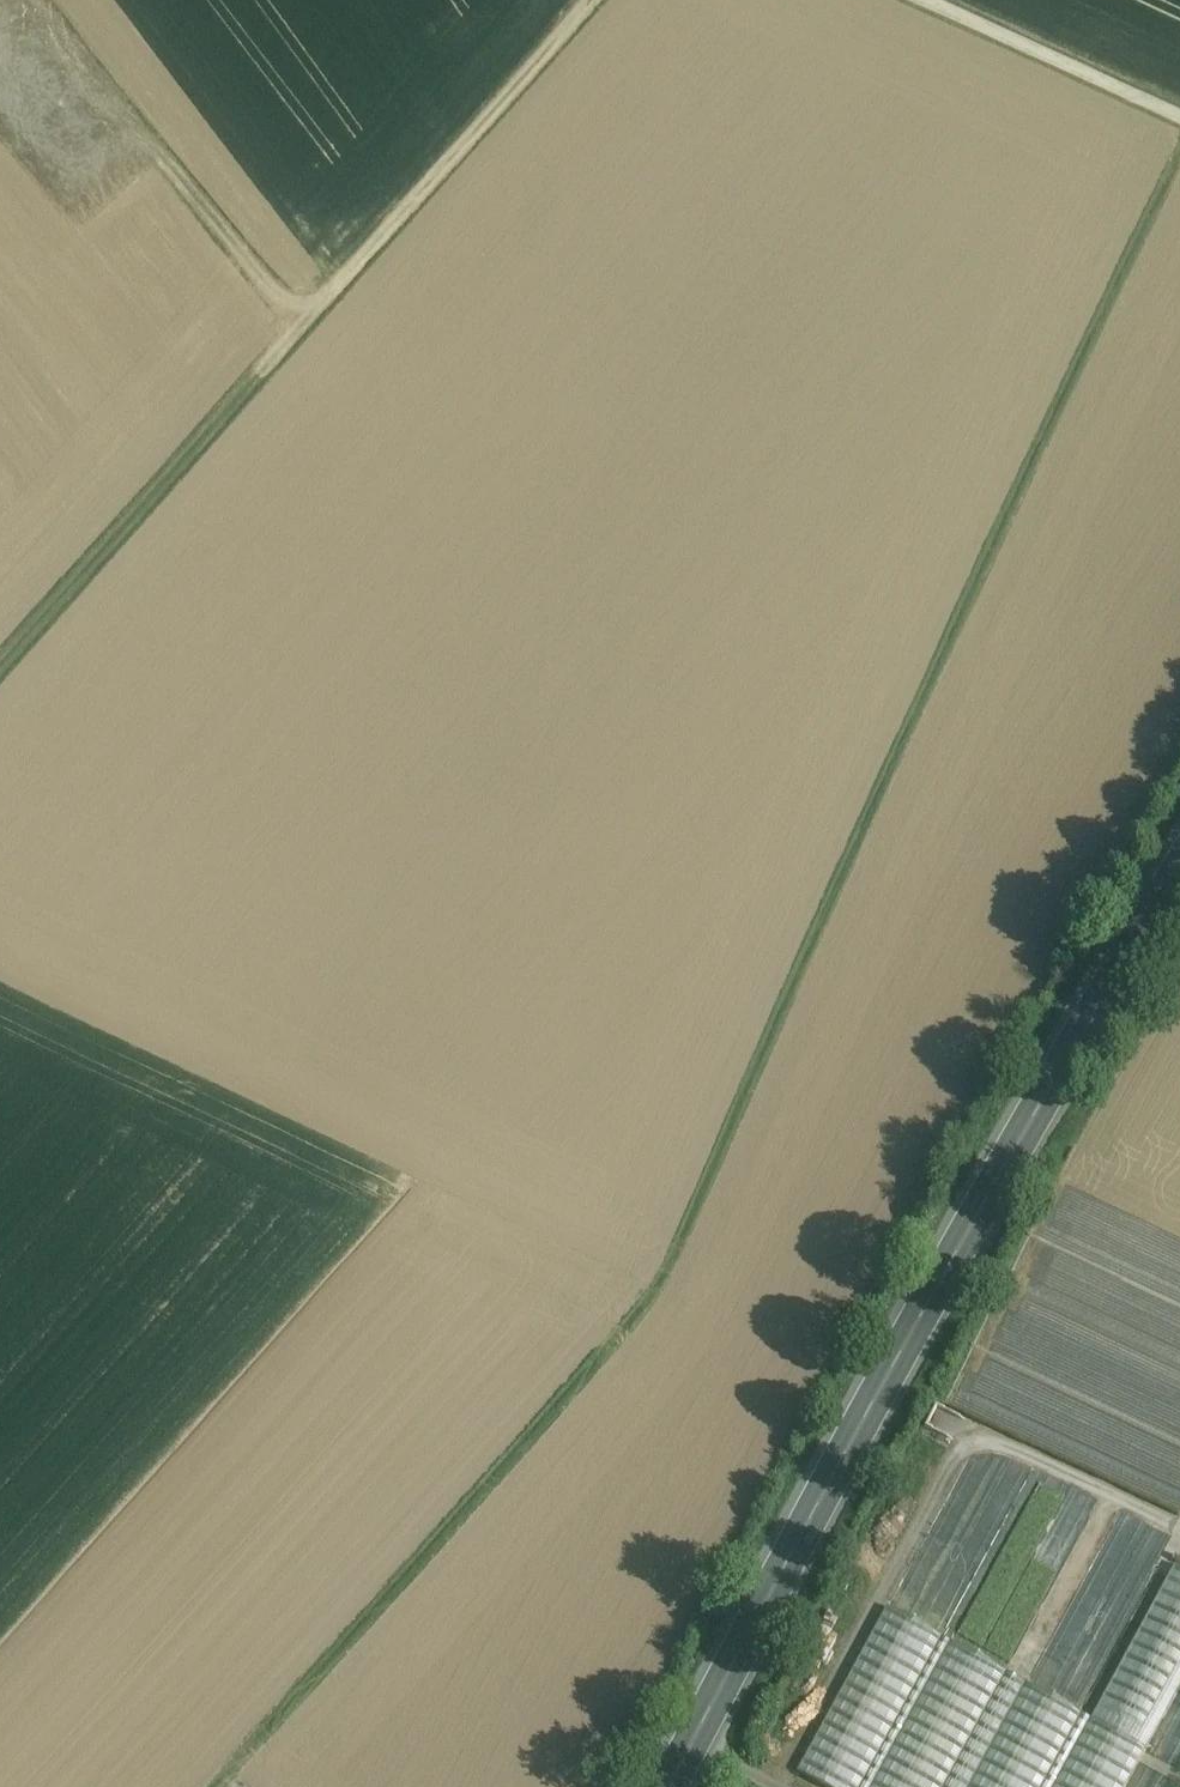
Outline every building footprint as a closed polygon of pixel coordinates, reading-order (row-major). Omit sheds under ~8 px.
[(887,1608),(797,1773),(821,1786),(1124,1786),(1179,1685),(1179,1568),(1176,1566),(1091,1720),(887,1608)] [(1167,1715),(1156,1753),(1179,1760),(1179,1718),(1167,1715)]
